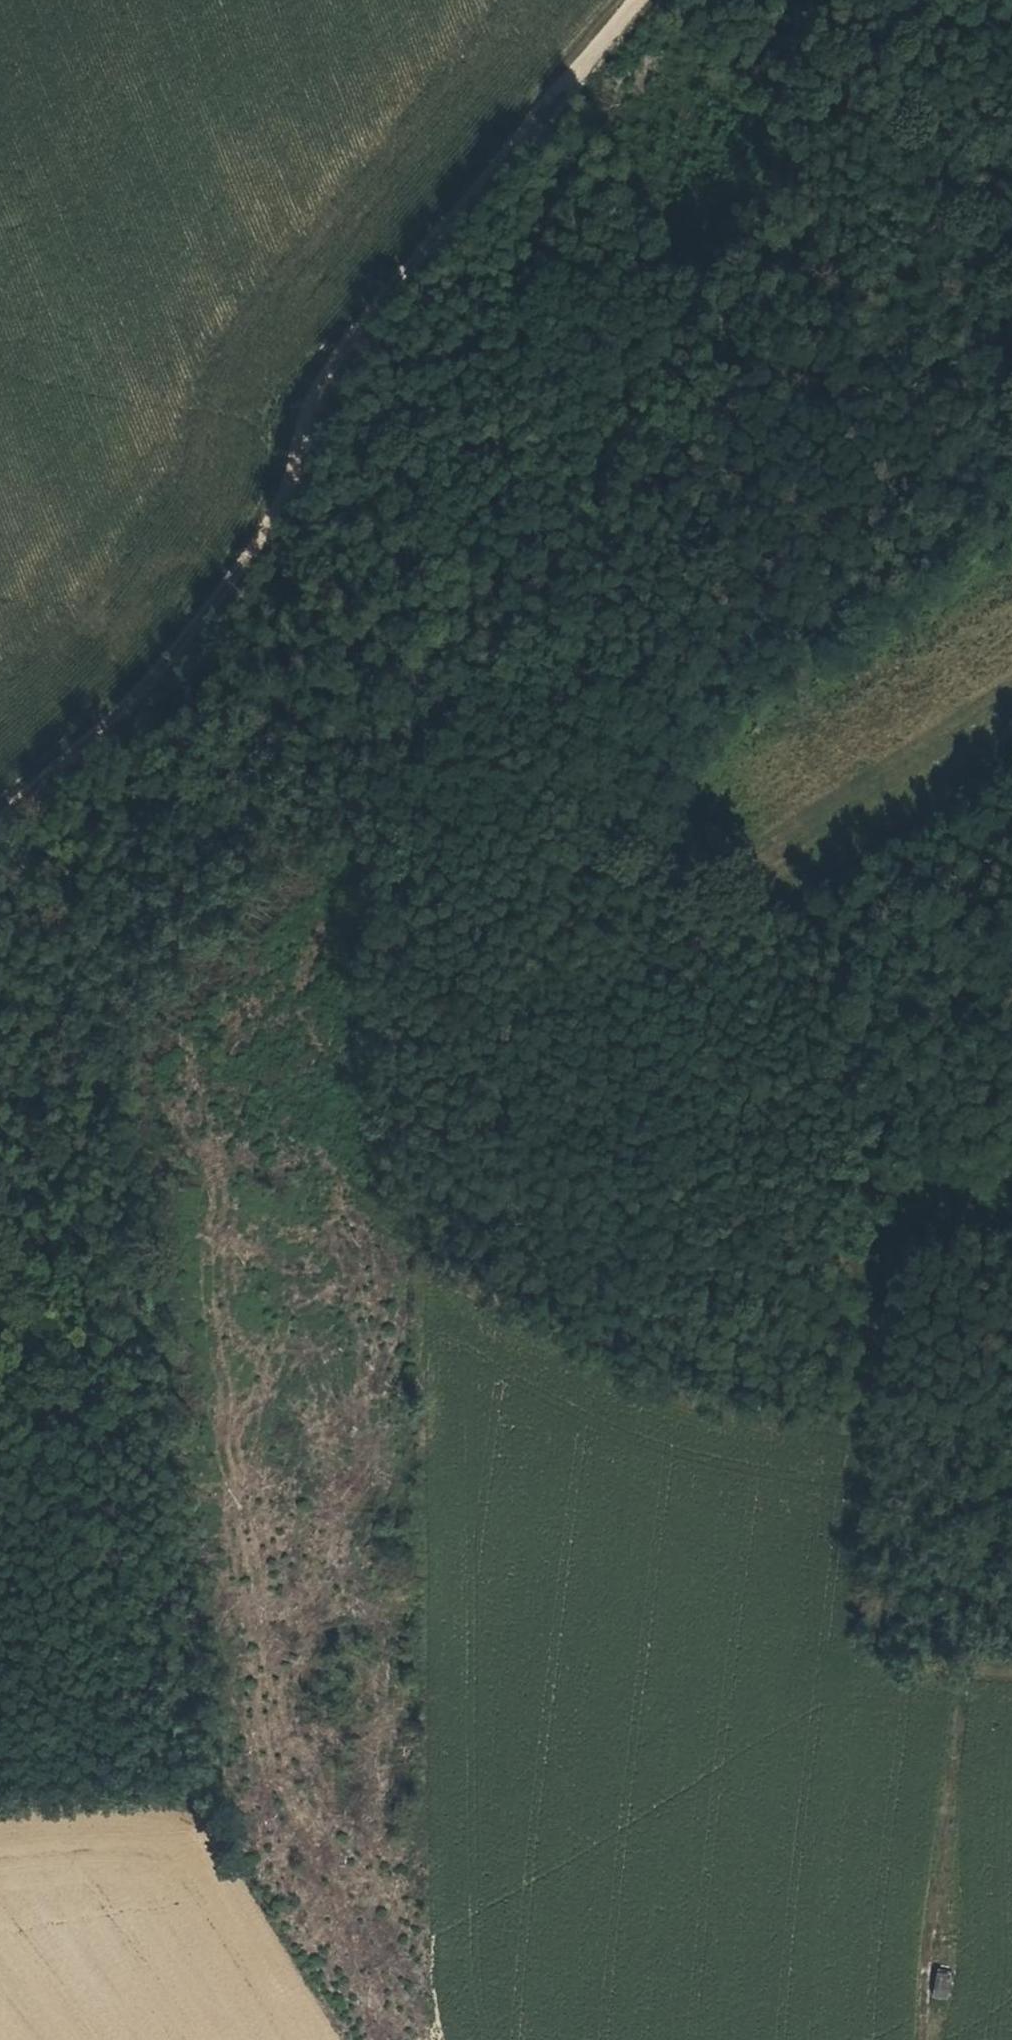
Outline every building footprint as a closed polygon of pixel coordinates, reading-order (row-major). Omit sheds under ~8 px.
[(948,1998),(952,1971),(937,1969),(933,1996),(948,1998)]
